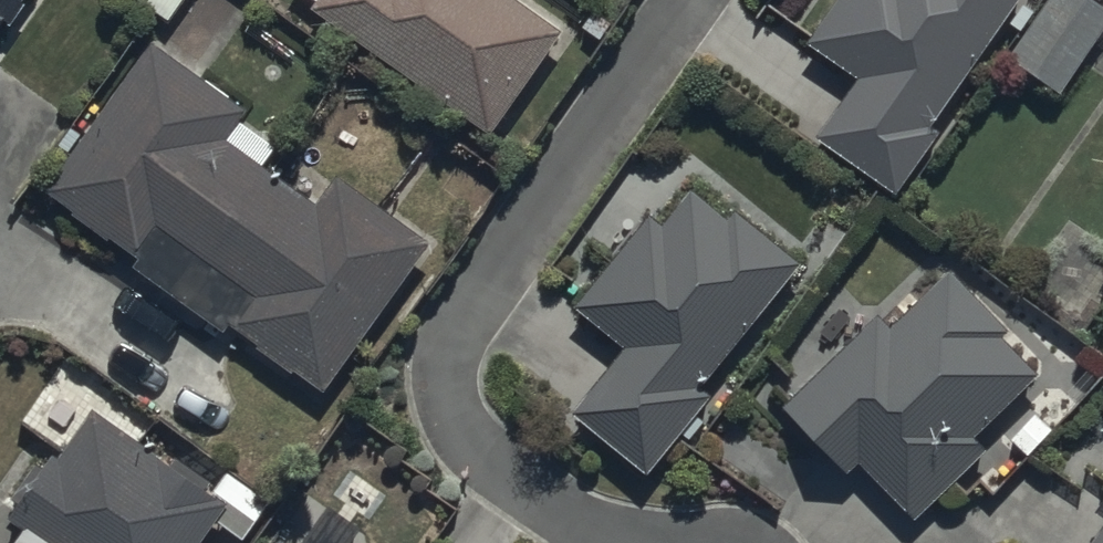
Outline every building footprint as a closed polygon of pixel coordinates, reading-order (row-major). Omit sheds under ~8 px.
[(32,0),(0,0),(0,46),(32,0)] [(566,39),(508,0),(307,0),(318,8),(310,20),(494,144),(566,39)] [(803,44),(856,81),(816,139),(895,194),(936,134),(927,128),(1015,0),(833,0),(803,44)] [(1012,39),(1065,76),(1102,22),(1102,0),(1040,0),(1012,39)] [(202,87),(151,53),(49,201),(141,264),(133,275),(229,341),(233,336),(324,398),(429,247),(337,184),(317,213),(264,177),(273,164),(239,141),(252,122),(229,107),(234,100),(206,81),(202,87)] [(650,203),(580,291),(628,329),(573,398),(647,457),(710,378),(702,372),(805,243),(741,193),(731,205),(690,173),(661,211),(650,203)] [(880,303),(788,386),(852,456),(864,446),(919,506),(993,439),(975,419),(1043,358),(1008,319),(1015,313),(958,250),(889,313),(880,303)] [(216,533),(231,542),(248,542),(273,506),(227,475),(218,488),(175,459),(165,473),(89,421),(12,533),(22,539),(19,542),(210,542),(216,533)] [(328,509),(304,542),(362,542),(367,537),(328,509)] [(1086,542),(1102,542),(1102,520),(1086,542)]
